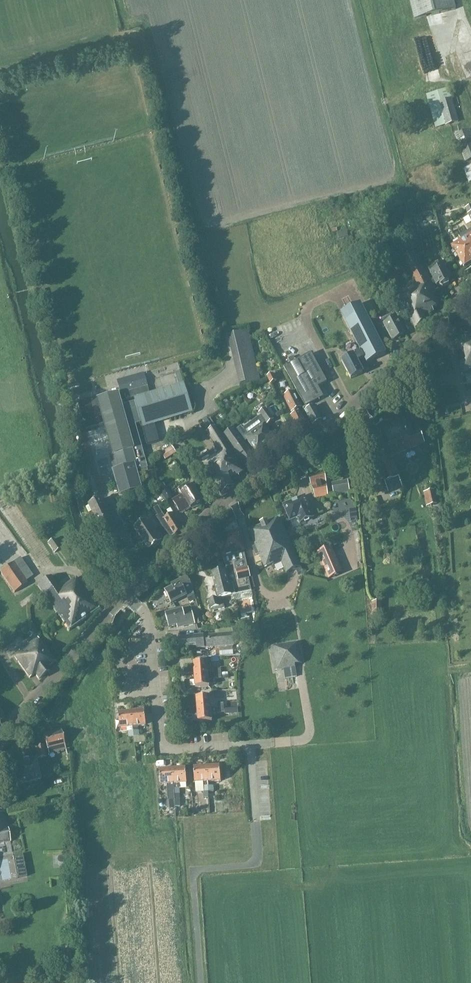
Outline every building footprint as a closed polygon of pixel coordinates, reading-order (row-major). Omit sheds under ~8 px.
[(414,20),(455,10),(453,0),(409,0),(414,20)] [(470,61),(470,47),(462,51),(466,62),(470,61)] [(426,95),(435,128),(445,125),(458,121),(452,98),(451,98),(448,89),(426,95)] [(459,133),(455,135),(465,161),(470,159),(470,133),(469,129),(459,133)] [(432,249),(427,231),(419,234),(424,251),(432,249)] [(461,240),(451,246),(464,266),(470,262),(470,234),(461,240)] [(397,295),(404,307),(416,330),(426,320),(425,316),(434,312),(432,309),(439,305),(433,295),(435,294),(436,292),(428,278),(414,252),(403,258),(417,284),(397,295)] [(438,261),(427,266),(430,273),(436,286),(440,284),(441,286),(449,282),(448,279),(451,277),(445,266),(441,267),(438,261)] [(367,363),(386,353),(360,303),(341,313),(361,352),(354,355),(354,354),(342,361),(351,379),(363,373),(358,364),(365,360),(367,363)] [(390,314),(382,319),(386,326),(385,326),(392,341),(404,335),(399,327),(400,326),(397,320),(394,322),(390,314)] [(240,384),(259,380),(248,331),(228,336),(240,384)] [(461,375),(470,373),(470,337),(455,340),(461,375)] [(288,376),(305,407),(303,408),(313,425),(322,420),(315,406),(309,409),(308,406),(323,397),(323,398),(323,397),(318,387),(327,382),(311,354),(284,369),(288,376)] [(131,391),(148,387),(144,374),(116,381),(120,394),(128,392),(128,393),(124,394),(126,400),(149,393),(148,387),(131,392),(131,391)] [(270,385),(276,382),(273,374),(266,377),(270,385)] [(135,403),(141,423),(142,426),(192,411),(184,384),(134,400),(135,403)] [(301,438),(310,433),(300,412),(299,410),(302,409),(294,392),(284,397),(293,416),(291,417),(301,438)] [(92,402),(98,425),(104,424),(113,455),(110,456),(111,456),(115,471),(114,471),(114,472),(115,472),(117,478),(116,478),(116,479),(117,479),(119,486),(118,486),(118,487),(119,487),(121,493),(120,493),(120,494),(122,494),(121,493),(128,492),(148,487),(147,484),(151,482),(148,471),(135,424),(141,423),(135,403),(122,406),(119,394),(97,400),(92,402)] [(99,426),(98,425),(92,402),(91,399),(79,403),(86,429),(99,426)] [(259,414),(260,416),(243,429),(241,427),(236,430),(246,442),(247,441),(257,454),(275,441),(265,427),(273,420),(265,409),(259,414)] [(203,416),(194,421),(197,426),(206,421),(203,416)] [(402,488),(398,478),(399,477),(391,456),(425,443),(420,430),(414,433),(408,419),(400,422),(398,418),(375,428),(384,452),(375,455),(385,483),(388,493),(402,488)] [(223,435),(229,444),(243,463),(253,456),(239,436),(233,428),(223,435)] [(217,450),(202,460),(197,463),(207,478),(209,476),(221,495),(234,487),(231,482),(239,477),(238,476),(244,471),(221,435),(211,442),(217,450)] [(172,446),(162,453),(166,459),(176,453),(172,446)] [(312,488),(315,498),(328,496),(325,473),(308,478),(312,488)] [(334,495),(350,493),(348,481),(332,483),(334,495)] [(158,488),(160,491),(166,501),(172,497),(164,484),(158,488)] [(202,502),(197,494),(199,493),(195,486),(193,487),(181,494),(182,495),(173,501),(181,513),(190,508),(191,509),(195,506),(196,507),(202,504),(201,502),(202,502)] [(433,490),(423,493),(426,507),(437,505),(433,490)] [(305,495),(283,505),(290,521),(298,517),(300,523),(313,517),(311,512),(312,511),(305,495)] [(86,509),(92,521),(95,526),(98,525),(107,544),(119,538),(101,499),(91,504),(88,497),(84,499),(88,508),(86,509)] [(158,506),(158,507),(154,509),(158,516),(156,517),(170,537),(172,537),(182,529),(172,513),(165,518),(158,506)] [(298,574),(302,572),(300,567),(301,567),(279,518),(249,531),(254,543),(252,544),(254,548),(256,547),(264,568),(273,564),(274,566),(282,562),(287,573),(296,570),(298,574)] [(149,551),(161,543),(146,520),(134,528),(149,551)] [(225,557),(232,583),(235,594),(251,591),(249,578),(250,578),(248,568),(244,551),(245,550),(240,530),(216,537),(222,558),(225,557)] [(54,554),(61,549),(54,539),(47,544),(54,554)] [(342,572),(331,547),(318,553),(329,578),(342,572)] [(33,576),(20,558),(0,572),(14,593),(28,583),(26,581),(33,576)] [(222,598),(235,594),(232,583),(228,584),(226,572),(223,573),(222,572),(215,574),(215,575),(212,576),(216,592),(216,593),(217,597),(218,598),(218,599),(209,601),(211,609),(212,609),(213,611),(225,608),(222,598)] [(37,585),(59,617),(60,616),(69,630),(98,610),(76,578),(60,589),(51,576),(37,585)] [(171,604),(187,596),(186,593),(193,589),(187,577),(179,580),(179,582),(171,586),(172,587),(165,591),(171,604)] [(177,627),(178,627),(186,625),(186,626),(195,624),(192,610),(184,613),(183,609),(165,614),(169,627),(177,625),(177,627)] [(234,645),(233,633),(181,638),(182,650),(189,649),(189,646),(196,645),(197,649),(234,645)] [(47,667),(55,662),(37,638),(19,651),(20,652),(14,656),(29,678),(35,674),(38,679),(49,671),(47,667)] [(295,665),(302,663),(298,642),(271,646),(275,671),(284,669),(285,678),(297,677),(295,665)] [(193,663),(194,675),(228,673),(227,668),(208,669),(207,662),(193,663)] [(228,678),(228,673),(194,675),(195,688),(209,687),(209,679),(228,678)] [(196,698),(197,710),(224,708),(224,703),(211,704),(210,697),(196,698)] [(224,713),(224,708),(197,710),(198,722),(212,721),(212,714),(224,713)] [(144,710),(131,712),(133,727),(146,726),(144,710)] [(128,727),(133,727),(131,712),(118,713),(120,728),(128,727)] [(48,754),(66,750),(61,731),(44,735),(48,754)] [(37,759),(45,758),(43,746),(35,747),(37,759)] [(20,785),(41,779),(36,759),(15,764),(20,785)] [(220,766),(206,767),(208,792),(209,797),(214,796),(213,792),(213,781),(221,781),(220,766)] [(208,792),(206,767),(194,768),(195,783),(203,782),(203,792),(208,792)] [(186,768),(173,769),(175,798),(174,799),(174,801),(179,800),(179,794),(179,784),(187,783),(186,768)] [(175,798),(173,769),(160,770),(161,785),(169,785),(169,795),(170,799),(174,799),(175,798)] [(4,843),(11,842),(4,812),(0,813),(0,844),(4,843)] [(223,813),(223,821),(236,821),(237,813),(223,813)] [(11,876),(20,875),(17,853),(8,854),(11,876)]
